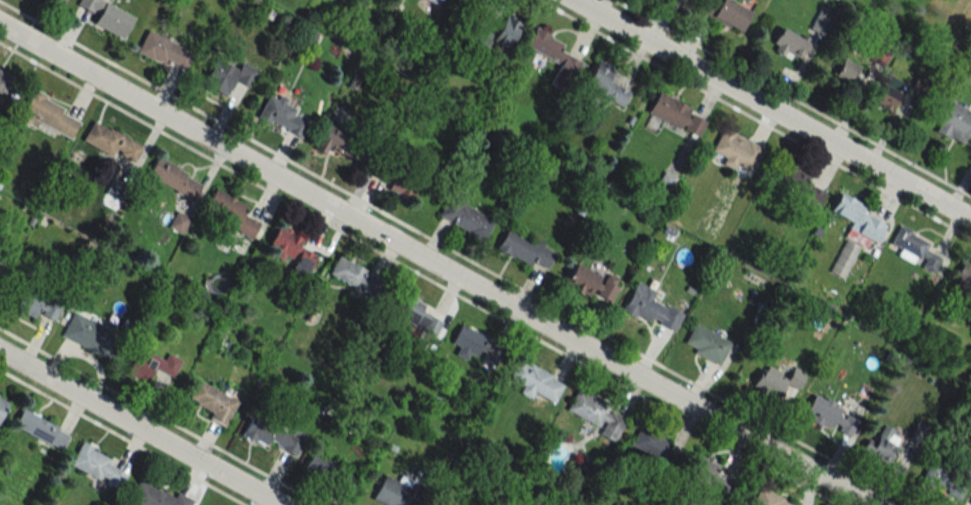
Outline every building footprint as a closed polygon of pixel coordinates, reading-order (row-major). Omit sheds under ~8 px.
[(61,8),(47,0),(65,0),(61,8)] [(76,6),(79,0),(98,0),(132,18),(121,39),(92,24),(97,14),(92,12),(91,14),(76,6)] [(729,0),(705,0),(699,11),(739,33),(750,11),(729,0)] [(491,41),(507,50),(522,23),(506,14),(491,41)] [(770,47),(797,64),(810,44),(783,26),(770,47)] [(565,92),(580,62),(559,50),(562,44),(549,37),(550,35),(535,27),(526,46),(560,64),(549,83),(565,92)] [(147,30),(192,54),(185,69),(165,58),(163,62),(153,57),(151,60),(135,51),(147,30)] [(872,57),(881,64),(885,59),(876,52),(872,57)] [(257,71),(248,87),(234,79),(224,97),(200,84),(214,57),(234,67),(238,60),(257,71)] [(833,77),(848,85),(859,66),(844,58),(833,77)] [(621,105),(628,89),(608,80),(613,69),(596,61),(584,88),(621,105)] [(13,76),(0,70),(0,95),(4,97),(13,76)] [(871,102),(892,113),(908,85),(888,73),(871,102)] [(33,88),(17,118),(35,128),(38,122),(70,139),(79,123),(61,113),(64,109),(44,99),(46,95),(33,88)] [(689,109),(658,92),(647,112),(678,129),(681,124),(685,126),(683,130),(697,138),(706,122),(691,114),(688,119),(685,118),(689,109)] [(268,97),(276,101),(279,95),(287,100),(284,104),(294,110),(292,115),(307,123),(299,138),(284,130),(285,129),(270,121),(268,125),(256,118),(268,97)] [(962,145),(970,126),(970,112),(951,101),(936,131),(962,145)] [(82,141),(133,166),(143,146),(92,121),(82,141)] [(376,149),(368,163),(353,155),(351,159),(334,150),(333,152),(326,149),(323,155),(314,150),(327,124),(376,149)] [(761,148),(723,127),(711,151),(724,158),(721,164),(732,170),(736,164),(749,171),(761,148)] [(192,200),(202,182),(157,157),(147,175),(192,200)] [(816,208),(826,186),(784,166),(773,188),(816,208)] [(409,199),(418,177),(396,168),(387,190),(409,199)] [(248,206),(215,188),(203,210),(224,221),(220,228),(232,234),(234,230),(251,239),(259,223),(243,215),(248,206)] [(437,215),(466,231),(465,233),(482,242),(495,217),(484,212),(483,215),(464,204),(466,201),(449,192),(437,215)] [(848,230),(877,242),(885,223),(862,214),(866,204),(839,193),(831,212),(852,221),(848,230)] [(169,228),(182,232),(188,217),(175,212),(169,228)] [(890,243),(900,248),(896,254),(915,266),(929,242),(900,226),(890,243)] [(303,238),(275,227),(267,247),(295,259),(289,275),(305,281),(316,254),(299,247),(303,238)] [(507,227),(534,242),(537,238),(544,242),(541,246),(554,253),(546,269),(532,261),(530,266),(512,256),(511,258),(495,248),(507,227)] [(845,279),(858,246),(843,240),(830,273),(845,279)] [(328,275),(371,296),(380,277),(337,256),(328,275)] [(964,262),(953,281),(970,291),(970,266),(964,262)] [(607,273),(617,279),(614,286),(617,288),(610,302),(596,295),(598,290),(593,288),(588,296),(580,292),(579,296),(571,292),(573,288),(564,283),(574,265),(598,278),(596,282),(600,285),(607,273)] [(682,315),(667,306),(666,308),(650,300),(654,292),(636,282),(620,310),(634,318),(636,315),(648,322),(651,317),(658,322),(657,323),(673,332),(682,315)] [(60,305),(22,289),(14,307),(52,324),(60,305)] [(394,315),(431,334),(439,318),(428,312),(431,307),(405,294),(394,315)] [(73,312),(61,334),(109,360),(121,337),(109,330),(113,324),(104,320),(100,326),(73,312)] [(730,343),(694,323),(683,343),(694,349),(693,353),(718,366),(730,343)] [(496,366),(505,345),(459,325),(451,343),(458,347),(455,355),(467,360),(470,354),(496,366)] [(179,359),(170,376),(153,366),(144,382),(123,371),(137,345),(162,358),(165,351),(179,359)] [(561,383),(552,401),(532,390),(529,397),(518,391),(521,384),(506,376),(516,358),(527,364),(528,362),(550,373),(549,376),(561,383)] [(753,387),(778,398),(784,384),(797,390),(805,373),(792,367),(788,376),(763,365),(753,387)] [(198,379),(238,402),(224,427),(208,418),(211,412),(196,403),(196,402),(188,397),(198,379)] [(566,411),(602,428),(599,433),(614,440),(626,414),(576,390),(566,411)] [(849,437),(857,419),(841,413),(843,406),(813,393),(803,418),(849,437)] [(0,397),(0,418),(9,401),(0,397)] [(22,408),(57,426),(55,429),(66,435),(58,448),(48,443),(48,444),(12,425),(22,408)] [(302,441),(294,455),(268,440),(264,447),(241,434),(253,413),(302,441)] [(901,434),(884,425),(875,443),(867,439),(861,451),(886,464),(901,434)] [(630,445),(662,462),(672,443),(640,426),(630,445)] [(79,439),(66,464),(96,480),(99,475),(104,478),(101,483),(116,490),(125,473),(104,462),(107,458),(93,450),(94,447),(79,439)] [(720,463),(700,453),(688,475),(724,495),(732,481),(715,472),(720,463)] [(964,468),(970,471),(970,480),(967,488),(965,487),(959,500),(947,493),(948,490),(932,482),(929,488),(919,482),(929,461),(945,470),(947,466),(961,474),(964,468)] [(415,490),(407,504),(385,504),(371,498),(384,474),(415,490)] [(128,499),(139,504),(190,504),(193,500),(177,492),(174,498),(139,479),(128,499)] [(783,502),(788,504),(750,504),(760,487),(784,500),(783,502)]
